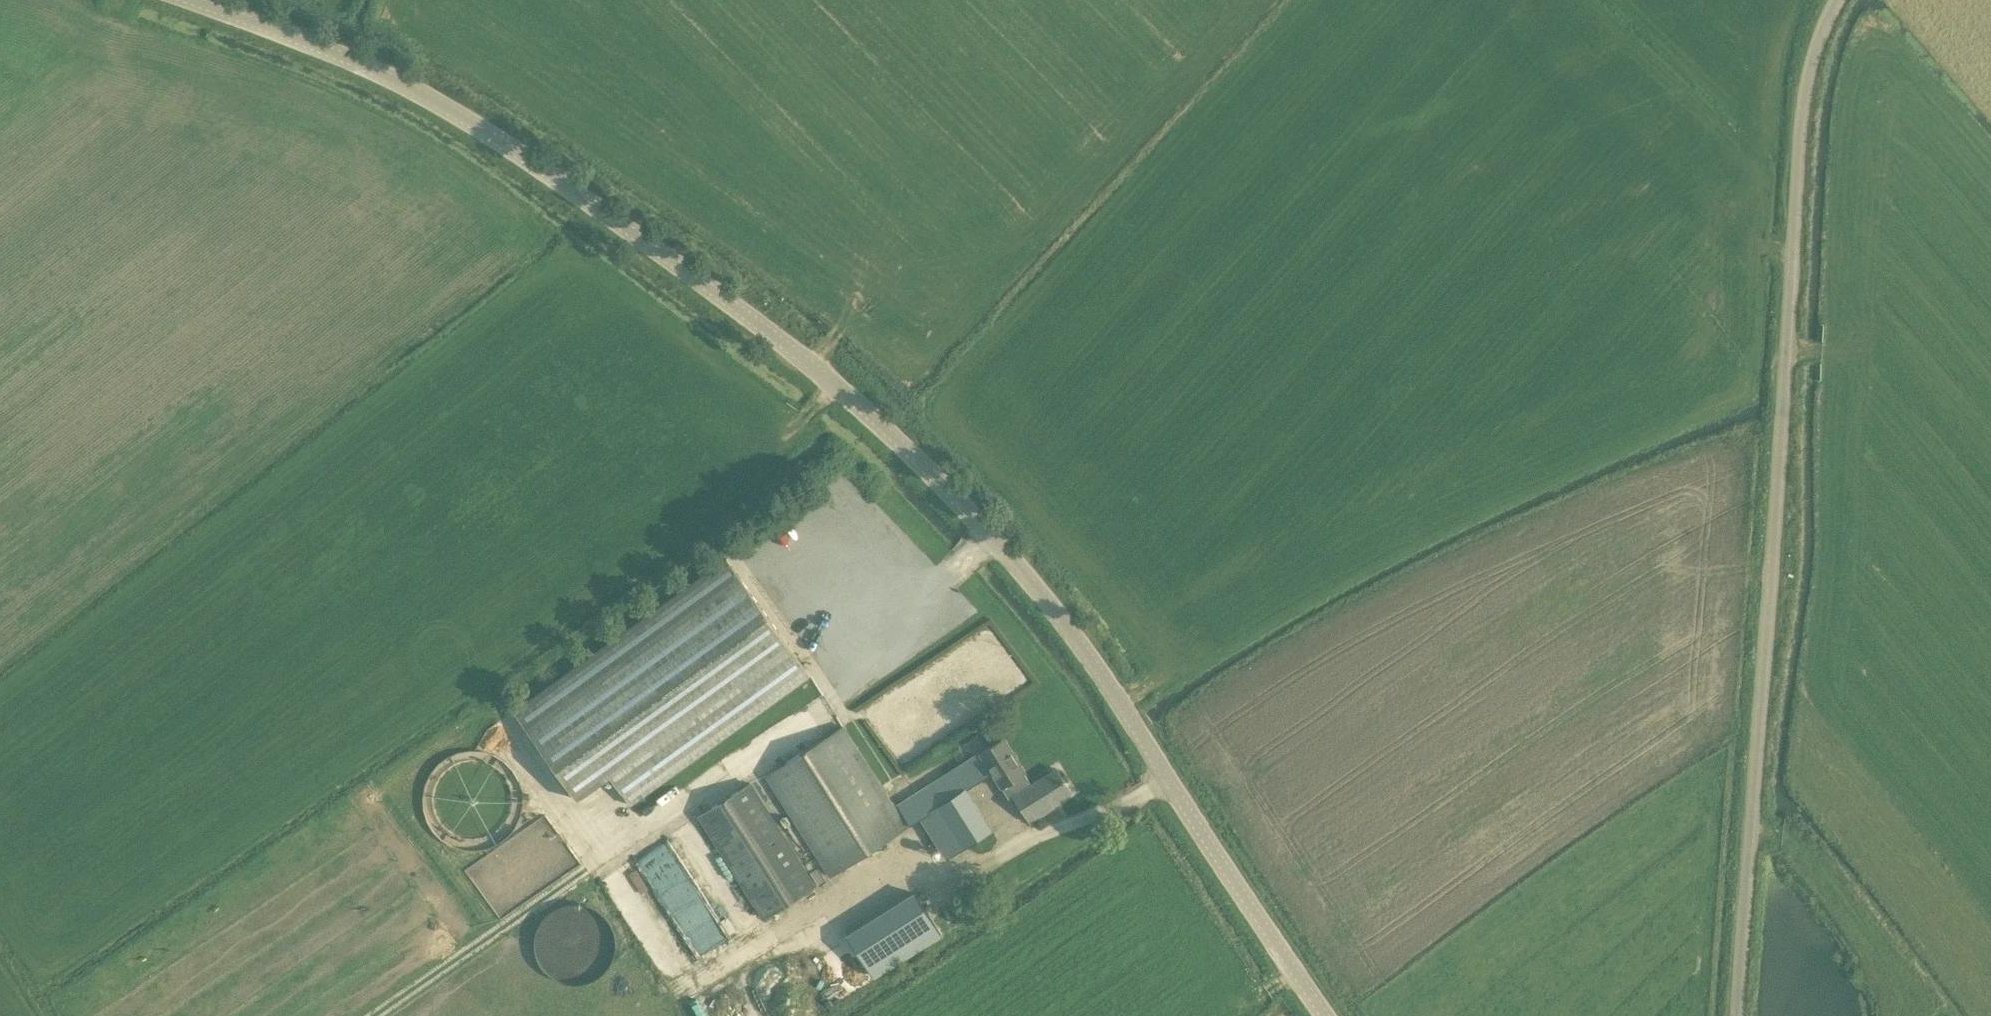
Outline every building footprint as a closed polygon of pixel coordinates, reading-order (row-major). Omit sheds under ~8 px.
[(547,687),(513,711),(577,798),(610,775),(631,804),(811,674),(727,557),(547,687)] [(908,827),(844,724),(765,774),(829,876),(908,827)] [(1025,771),(1004,738),(980,753),(897,804),(910,825),(920,818),(946,859),(993,829),(966,788),(992,771),(1001,787),(1025,771)] [(444,847),(515,843),(509,754),(423,759),(427,828),(443,827),(444,847)] [(1071,791),(1056,768),(1014,795),(1030,821),(1044,813),(1042,809),(1071,791)] [(751,781),(698,815),(763,919),(817,886),(751,781)] [(664,959),(687,944),(636,866),(613,880),(664,959)] [(915,890),(861,925),(887,967),(941,933),(915,890)] [(545,909),(543,962),(598,964),(601,912),(545,909)]
